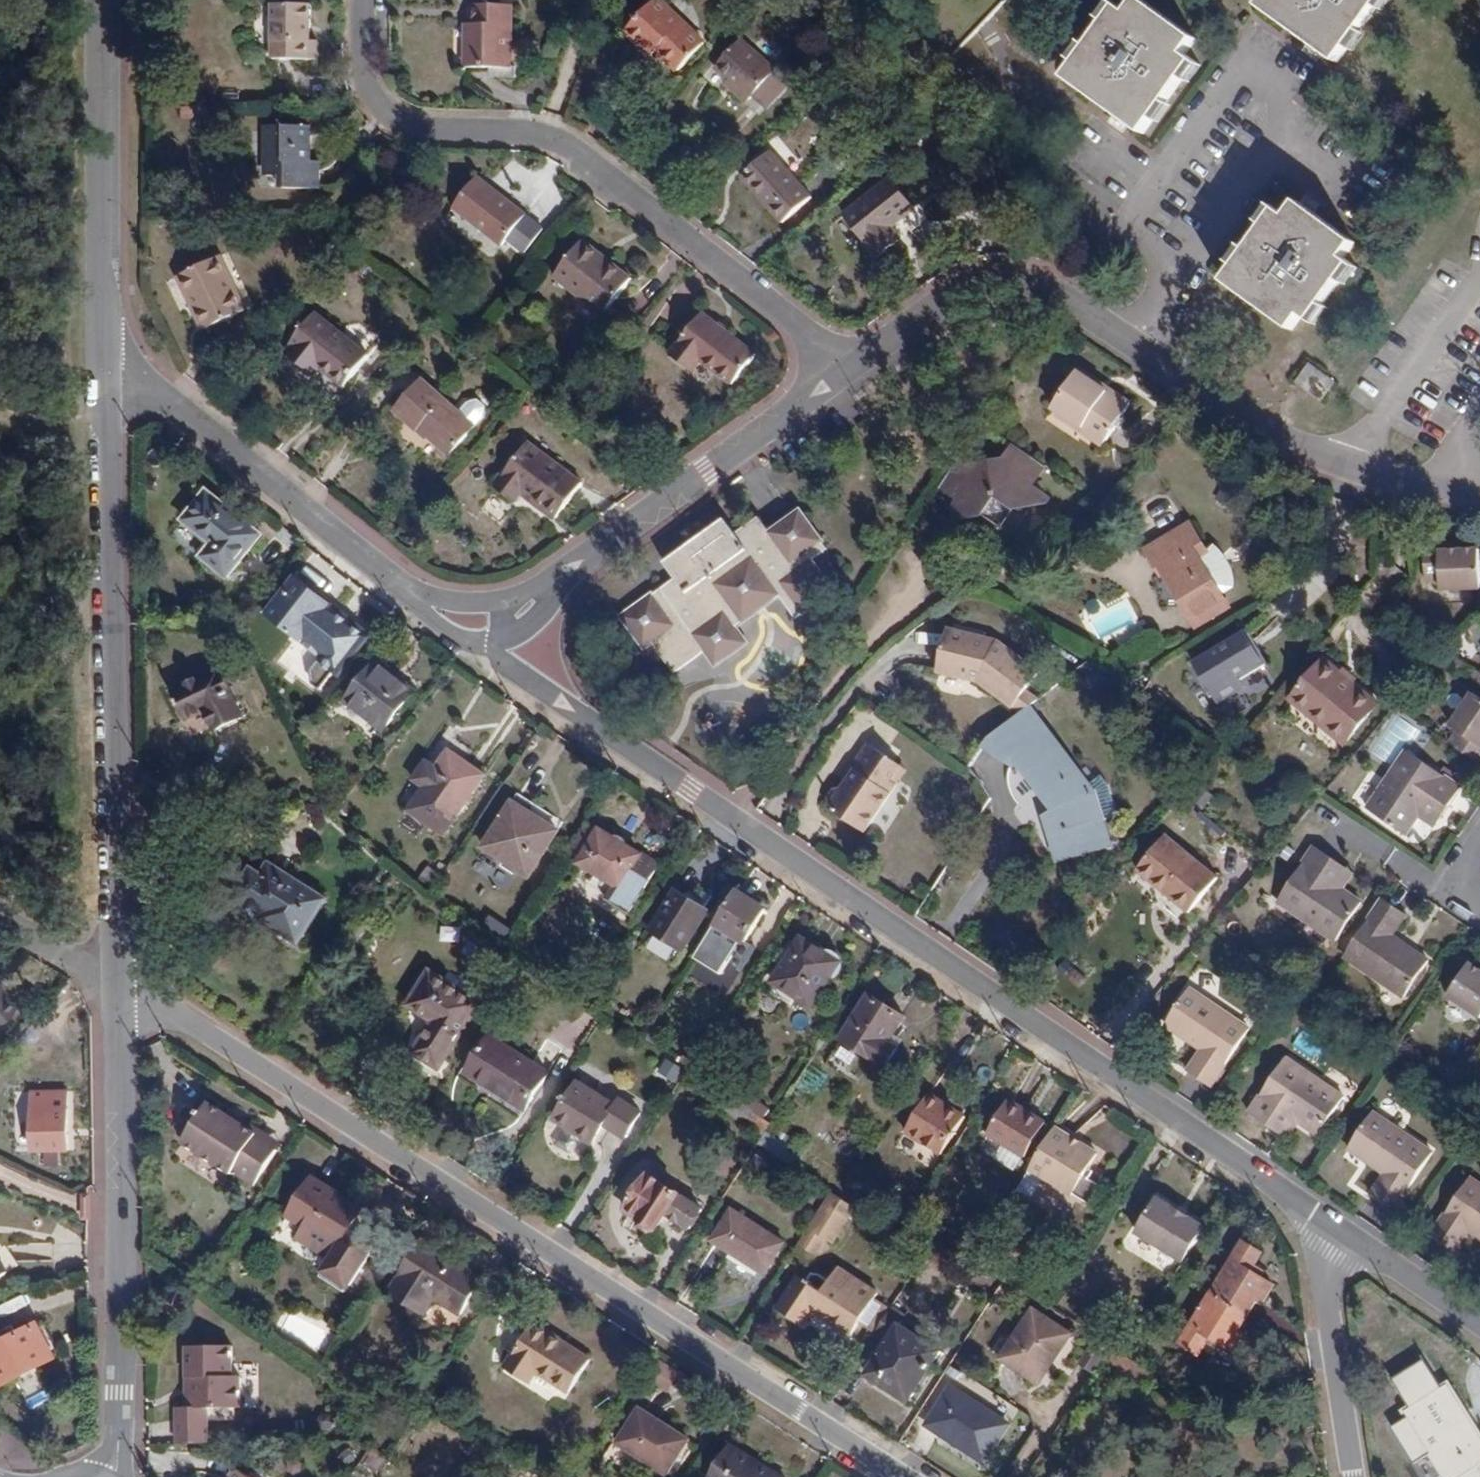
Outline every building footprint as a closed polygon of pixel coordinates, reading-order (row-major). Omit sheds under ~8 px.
[(647,42),(678,71),(705,43),(660,0),(655,0),(625,31),(641,48),(647,42)] [(1066,77),(1144,133),(1183,78),(1188,81),(1201,65),(1185,53),(1196,38),(1144,0),(1138,0),(1129,12),(1113,1),(1100,18),(1106,22),(1089,45),(1084,41),(1071,58),(1077,63),(1066,77)] [(1260,7),(1337,61),(1377,7),(1382,10),(1390,0),(1265,0),(1260,7)] [(273,2),(273,59),(319,59),(319,41),(310,41),(311,3),(273,2)] [(484,4),(485,22),(473,23),(466,23),(466,67),(513,68),(513,5),(484,4)] [(484,4),(474,5),(473,23),(485,22),(484,4)] [(850,42),(858,52),(870,42),(861,32),(850,42)] [(727,81),(749,100),(752,96),(773,73),(777,70),(741,38),(713,70),(712,68),(705,76),(719,89),(727,81)] [(787,85),(773,73),(752,96),(767,108),(787,85)] [(282,176),(282,188),(321,188),(321,162),(312,161),(312,126),(266,125),(266,176),(282,176)] [(771,150),(742,176),(783,222),(812,197),(771,150)] [(479,177),(454,207),(502,246),(527,216),(479,177)] [(893,177),(844,214),(878,259),(902,241),(892,228),(917,209),(893,177)] [(1235,266),(1225,282),(1292,330),(1303,315),(1316,325),(1328,309),(1324,305),(1341,281),(1346,285),(1358,268),(1344,259),(1355,244),(1299,202),(1287,217),(1277,209),(1247,250),(1242,246),(1230,262),(1235,266)] [(584,239),(554,276),(603,316),(633,279),(584,239)] [(179,275),(205,329),(247,309),(221,256),(179,275)] [(305,367),(311,360),(322,368),(344,385),(380,341),(360,323),(343,333),(316,312),(291,343),(293,345),(287,352),(305,367)] [(693,372),(703,361),(734,385),(757,355),(704,313),(671,353),(693,372)] [(305,367),(316,376),(322,368),(311,360),(305,367)] [(1311,364),(1298,382),(1323,400),(1336,383),(1311,364)] [(1110,386),(1081,366),(1078,371),(1107,390),(1110,386)] [(1107,390),(1078,371),(1056,403),(1087,424),(1107,438),(1131,401),(1110,386),(1107,390)] [(418,431),(421,428),(450,454),(476,426),(422,377),(394,410),(418,431)] [(458,408),(475,424),(487,411),(471,395),(458,408)] [(1056,403),(1051,409),(1082,430),(1087,424),(1056,403)] [(1082,430),(1103,444),(1107,438),(1087,424),(1082,430)] [(515,502),(521,493),(557,519),(584,483),(528,441),(495,486),(515,502)] [(1055,507),(1035,493),(1051,470),(1014,445),(998,467),(993,463),(987,463),(983,469),(963,455),(941,484),(963,499),(957,506),(971,514),(987,513),(995,498),(1005,497),(1020,510),(1055,507)] [(261,534),(207,491),(184,520),(217,547),(206,560),(227,577),(261,534)] [(987,513),(1020,510),(1005,497),(995,498),(987,513)] [(834,591),(813,560),(828,549),(800,511),(770,532),(758,516),(735,534),(724,518),(665,562),(675,577),(622,616),(644,648),(652,642),(673,673),(704,650),(715,665),(746,642),(736,627),(779,595),(796,618),(834,591)] [(184,520),(173,533),(206,560),(217,547),(184,520)] [(1162,569),(1170,565),(1174,571),(1192,600),(1183,607),(1197,628),(1231,607),(1222,594),(1236,585),(1231,566),(1225,554),(1215,543),(1207,549),(1191,523),(1145,551),(1156,568),(1162,569)] [(1456,551),(1444,551),(1444,545),(1422,545),(1423,579),(1439,579),(1439,588),(1478,588),(1477,552),(1456,551)] [(1150,586),(1166,611),(1183,607),(1192,600),(1174,571),(1150,586)] [(331,609),(333,606),(296,576),(264,615),(319,660),(309,672),(311,685),(319,691),(332,675),(338,680),(372,638),(351,621),(349,624),(331,609)] [(979,682),(1013,709),(1016,705),(1028,690),(1042,673),(998,640),(949,628),(938,672),(979,682)] [(1250,635),(1248,636),(1246,633),(1196,662),(1204,676),(1201,678),(1213,698),(1216,696),(1219,702),(1247,686),(1242,678),(1269,662),(1250,635)] [(1313,718),(1345,744),(1379,702),(1325,658),(1298,692),(1319,710),(1313,718)] [(414,691),(377,661),(346,701),(384,730),(414,691)] [(243,717),(220,668),(173,691),(186,719),(206,710),(216,729),(243,717)] [(1028,690),(1016,705),(1023,711),(1029,707),(1040,699),(1028,690)] [(1444,741),(1474,762),(1479,753),(1479,740),(1479,702),(1469,694),(1447,724),(1453,729),(1444,741)] [(1023,711),(990,736),(985,743),(1011,762),(1016,758),(1056,811),(1048,816),(1060,858),(1108,844),(1102,822),(1119,817),(1110,785),(1091,760),(1077,771),(1029,707),(1023,711)] [(899,781),(892,777),(902,761),(869,742),(853,766),(855,768),(844,787),(835,787),(829,797),(829,804),(866,829),(899,781)] [(1429,799),(1448,812),(1465,789),(1409,751),(1368,813),(1404,837),(1429,799)] [(408,812),(444,837),(485,777),(449,752),(434,774),(423,767),(414,781),(424,788),(408,812)] [(547,811),(518,792),(512,801),(541,820),(547,811)] [(529,876),(559,832),(541,820),(512,801),(483,846),(529,876)] [(599,828),(578,861),(620,888),(632,870),(642,856),(599,828)] [(1137,871),(1189,914),(1220,877),(1168,834),(1137,871)] [(1341,890),(1331,885),(1342,870),(1312,849),(1276,903),(1333,942),(1359,904),(1341,890)] [(261,919),(298,942),(326,900),(269,863),(261,875),(251,869),(241,886),(248,891),(243,898),(265,913),(261,919)] [(642,876),(632,870),(620,888),(630,894),(642,876)] [(1341,890),(1350,876),(1342,870),(1331,885),(1341,890)] [(745,941),(767,909),(737,890),(705,940),(723,951),(734,934),(745,941)] [(651,928),(683,950),(708,911),(676,891),(651,928)] [(1403,913),(1382,898),(1344,954),(1403,994),(1427,960),(1391,934),(1403,913)] [(795,995),(813,1006),(841,963),(802,937),(796,946),(788,942),(761,985),(789,1003),(795,995)] [(1479,1014),(1479,970),(1470,963),(1449,994),(1479,1015),(1479,1014)] [(413,1052),(440,1070),(483,1003),(431,969),(408,1006),(434,1021),(413,1052)] [(0,979),(0,1034),(27,1009),(0,979)] [(1184,1068),(1210,1085),(1247,1028),(1187,989),(1164,1024),(1199,1048),(1184,1068)] [(870,996),(843,1038),(886,1066),(904,1040),(896,1033),(905,1019),(870,996)] [(525,1109),(549,1072),(491,1035),(473,1065),(494,1079),(489,1086),(525,1109)] [(1286,1057),(1250,1112),(1281,1133),(1290,1118),(1300,1124),(1318,1136),(1345,1096),(1286,1057)] [(674,1083),(683,1069),(664,1058),(656,1072),(674,1083)] [(592,1143),(616,1106),(578,1082),(555,1119),(592,1143)] [(35,1095),(35,1152),(71,1151),(71,1095),(35,1095)] [(765,1132),(771,1123),(729,1095),(720,1109),(747,1126),(749,1123),(765,1132)] [(908,1133),(940,1153),(964,1116),(931,1095),(908,1133)] [(985,1133),(1022,1157),(1043,1125),(1032,1118),(1030,1120),(1022,1116),(1024,1113),(1005,1101),(985,1133)] [(278,1150),(204,1102),(176,1143),(225,1177),(229,1173),(253,1187),(278,1150)] [(1372,1193),(1396,1209),(1433,1152),(1373,1112),(1349,1147),(1386,1172),(1372,1193)] [(1300,1124),(1290,1118),(1281,1133),(1290,1139),(1300,1124)] [(1059,1129),(1062,1125),(1058,1122),(1031,1166),(1035,1168),(1059,1129)] [(1072,1136),(1075,1132),(1062,1125),(1059,1129),(1072,1136)] [(1059,1129),(1035,1168),(1034,1170),(1072,1194),(1098,1152),(1078,1141),(1076,1143),(1070,1139),(1072,1136),(1059,1129)] [(793,1168),(801,1155),(765,1132),(757,1145),(793,1168)] [(1035,1168),(1031,1166),(1024,1177),(1028,1179),(1034,1170),(1035,1168)] [(1464,1171),(1427,1227),(1452,1244),(1465,1224),(1479,1234),(1479,1182),(1464,1171)] [(667,1213),(690,1228),(702,1209),(648,1176),(629,1208),(641,1217),(642,1223),(649,1227),(659,1226),(667,1213)] [(345,1239),(344,1240),(363,1211),(313,1179),(289,1218),(306,1228),(299,1239),(331,1259),(324,1271),(350,1287),(369,1256),(370,1255),(370,1254),(370,1253),(371,1252),(371,1251),(371,1250),(371,1249),(371,1248),(370,1247),(370,1246),(370,1245),(370,1244),(369,1243),(368,1242),(368,1241),(367,1240),(367,1239),(366,1239),(365,1238),(364,1238),(363,1237),(363,1236),(362,1236),(361,1236),(360,1235),(359,1235),(358,1235),(357,1235),(356,1235),(355,1235),(354,1235),(353,1235),(352,1235),(351,1235),(350,1236),(349,1236),(348,1237),(347,1237),(346,1238),(345,1239)] [(1153,1189),(1144,1205),(1149,1209),(1160,1193),(1153,1189)] [(1139,1225),(1189,1256),(1209,1224),(1160,1193),(1149,1209),(1139,1225)] [(833,1244),(848,1221),(824,1205),(799,1244),(818,1256),(827,1241),(833,1244)] [(712,1241),(762,1272),(782,1241),(732,1209),(712,1241)] [(436,1301),(459,1316),(485,1277),(424,1238),(389,1293),(425,1317),(436,1301)] [(765,1274),(785,1243),(782,1241),(762,1272),(765,1274)] [(1263,1253),(1244,1242),(1213,1292),(1250,1314),(1258,1300),(1263,1302),(1275,1285),(1252,1270),(1263,1253)] [(13,1267),(0,1249),(0,1276),(13,1267)] [(814,1312),(852,1336),(879,1294),(839,1269),(824,1291),(799,1276),(779,1307),(806,1325),(814,1312)] [(1240,1330),(1250,1314),(1213,1292),(1182,1342),(1201,1353),(1212,1337),(1234,1350),(1245,1333),(1240,1330)] [(898,1323),(905,1314),(893,1307),(874,1336),(886,1344),(866,1374),(909,1401),(942,1351),(898,1323)] [(1053,1355),(1056,1357),(1072,1334),(1034,1311),(1003,1359),(1036,1380),(1053,1355)] [(537,1372),(569,1393),(590,1362),(533,1325),(504,1370),(528,1385),(537,1372)] [(58,1357),(42,1326),(0,1346),(0,1387),(58,1357)] [(1151,1370),(1129,1355),(1112,1345),(1104,1357),(1143,1382),(1151,1370)] [(180,1407),(181,1443),(210,1443),(209,1406),(240,1406),(241,1374),(234,1375),(234,1346),(189,1346),(189,1379),(197,1380),(197,1406),(189,1406),(180,1407)] [(1420,1358),(1388,1379),(1406,1407),(1398,1412),(1402,1418),(1391,1425),(1414,1463),(1427,1455),(1441,1476),(1479,1476),(1479,1467),(1479,1433),(1446,1379),(1437,1385),(1420,1358)] [(189,1379),(189,1406),(197,1406),(197,1380),(189,1379)] [(927,1425),(985,1462),(1009,1424),(951,1387),(927,1425)] [(689,1441),(640,1410),(620,1444),(647,1460),(668,1473),(673,1466),(679,1470),(688,1456),(682,1451),(689,1441)] [(331,1430),(336,1422),(331,1414),(322,1414),(318,1421),(320,1425),(323,1430),(331,1430)] [(638,1475),(647,1460),(620,1444),(611,1458),(638,1475)] [(787,1476),(774,1469),(772,1471),(764,1467),(765,1463),(743,1449),(740,1453),(730,1446),(711,1476),(787,1476)] [(388,1462),(375,1452),(357,1476),(376,1476),(388,1462)] [(227,1476),(236,1476),(243,1469),(242,1468),(234,1468),(227,1476)] [(243,1469),(236,1476),(253,1476),(243,1469)]
